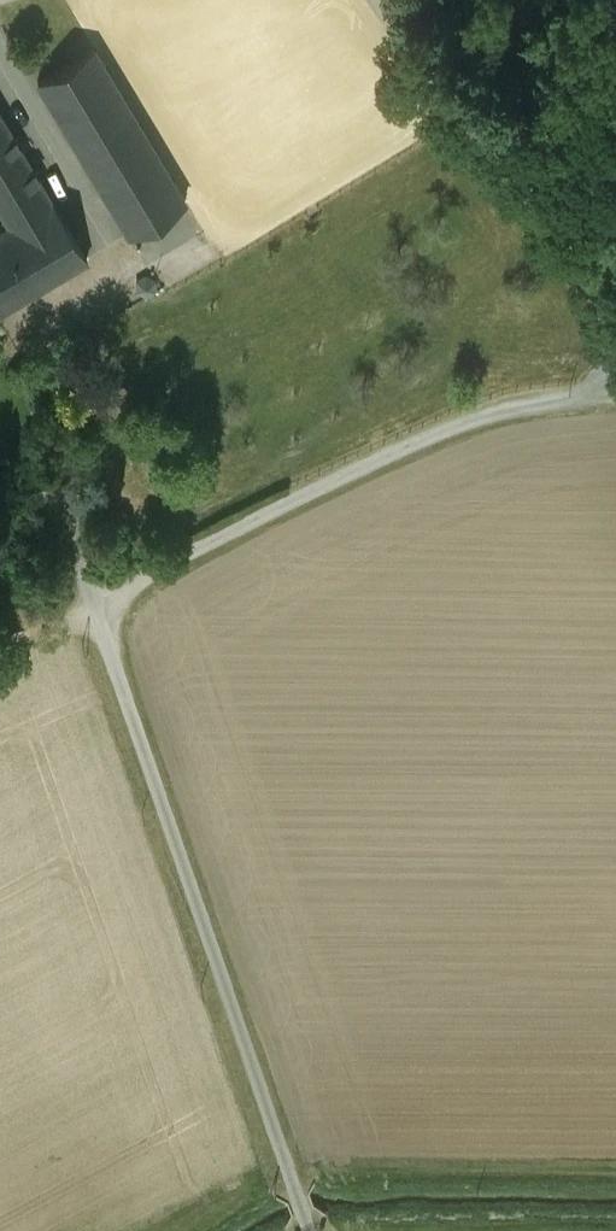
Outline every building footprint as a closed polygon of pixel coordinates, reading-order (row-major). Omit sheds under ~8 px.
[(88,39),(28,74),(121,232),(181,197),(88,39)] [(14,224),(0,232),(0,310),(88,259),(0,107),(0,200),(14,224)]
